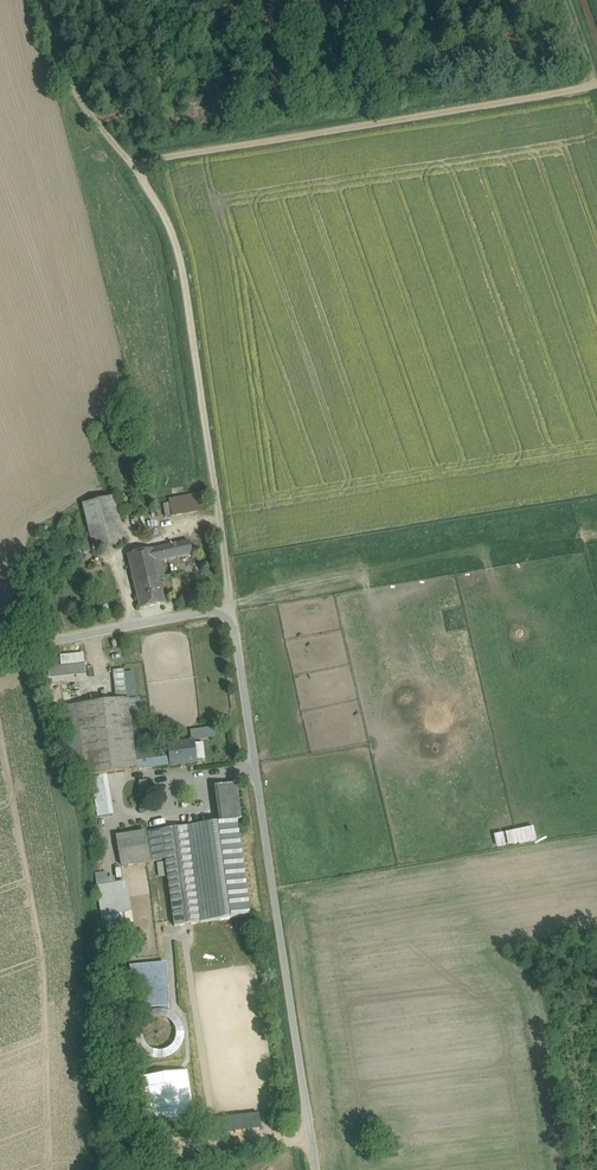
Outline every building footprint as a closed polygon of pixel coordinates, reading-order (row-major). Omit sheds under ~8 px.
[(202,493),(169,499),(170,504),(164,505),(166,516),(205,510),(202,493)] [(115,496),(83,503),(93,550),(125,542),(115,496)] [(156,511),(142,514),(147,536),(161,532),(156,511)] [(189,541),(127,554),(134,584),(159,578),(155,562),(192,554),(189,541)] [(159,578),(134,584),(140,608),(165,602),(159,578)] [(50,676),(84,674),(83,653),(49,655),(50,676)] [(123,669),(115,670),(119,699),(127,698),(123,669)] [(128,698),(77,705),(85,776),(91,775),(107,773),(137,770),(135,755),(134,743),(128,698)] [(194,741),(168,744),(169,751),(142,754),(135,755),(137,769),(170,764),(170,765),(181,764),(181,766),(185,766),(185,763),(196,762),(194,741)] [(141,742),(134,743),(135,755),(142,754),(141,742)] [(107,773),(91,775),(98,815),(113,813),(107,773)] [(147,780),(139,781),(140,790),(148,789),(147,780)] [(237,783),(217,786),(219,799),(238,797),(237,783)] [(238,797),(219,799),(222,821),(237,819),(241,819),(238,797)] [(222,821),(148,831),(153,860),(165,858),(174,926),(250,916),(237,819),(222,821)] [(496,845),(535,841),(534,828),(494,833),(496,845)] [(145,832),(117,836),(122,866),(150,862),(145,832)] [(125,883),(98,887),(105,939),(134,934),(125,883)] [(165,964),(130,966),(132,1008),(167,1006),(165,964)] [(137,1043),(140,1049),(145,1054),(151,1057),(158,1058),(165,1058),(171,1055),(177,1051),(181,1046),(183,1039),(183,1032),(182,1025),(178,1019),(173,1015),(168,1011),(161,1010),(154,1010),(147,1013),(142,1017),(138,1023),(135,1029),(135,1036),(137,1043)] [(187,1070),(140,1075),(145,1122),(192,1117),(187,1070)] [(259,1112),(217,1113),(218,1131),(260,1129),(259,1112)]
